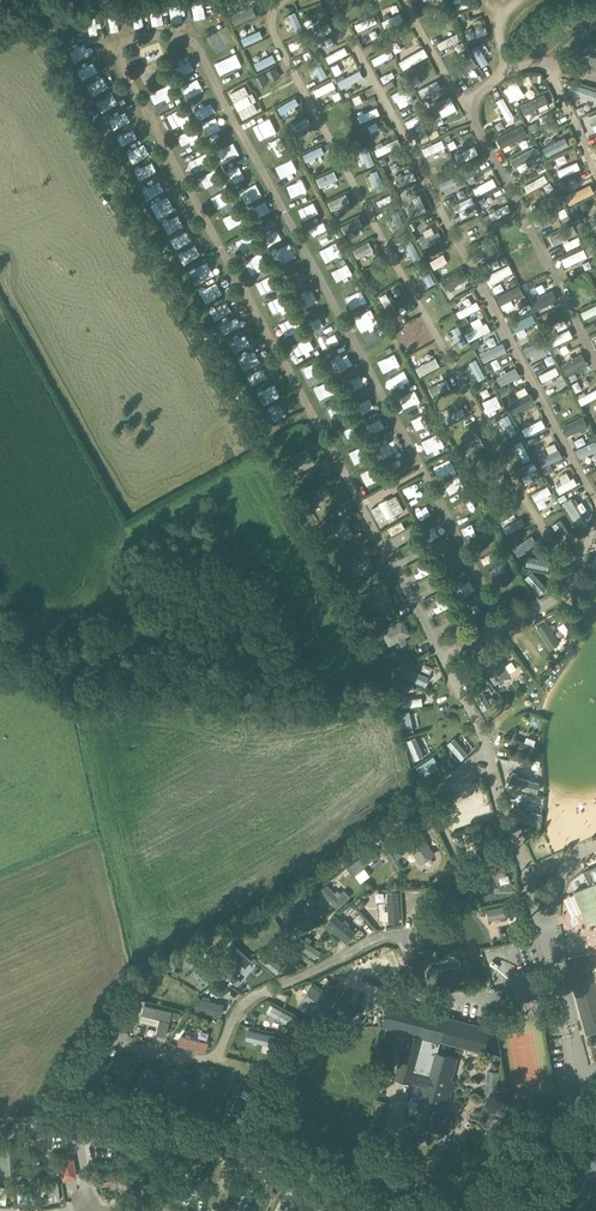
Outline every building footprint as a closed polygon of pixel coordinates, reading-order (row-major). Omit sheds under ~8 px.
[(168,9),(176,6),(175,0),(165,0),(168,9)] [(190,12),(202,10),(200,0),(189,0),(190,12)] [(458,9),(475,5),(474,0),(467,0),(456,3),(458,9)] [(122,4),(124,22),(136,20),(133,2),(122,4)] [(443,4),(423,7),(424,14),(444,11),(443,4)] [(108,7),(108,24),(117,23),(116,6),(108,7)] [(251,6),(232,15),(236,24),(255,15),(251,6)] [(79,11),(84,29),(97,26),(93,8),(79,11)] [(288,15),(297,33),(303,30),(295,12),(288,15)] [(385,27),(404,18),(401,12),(382,21),(385,27)] [(325,15),(312,24),(316,30),(329,21),(325,15)] [(359,31),(377,21),(374,15),(356,24),(359,31)] [(239,26),(242,34),(261,25),(258,18),(239,26)] [(213,40),(227,34),(223,26),(209,32),(213,40)] [(438,41),(457,33),(454,26),(435,35),(438,41)] [(484,27),(476,29),(473,30),(472,27),(466,29),(467,32),(466,33),(468,39),(488,32),(486,26),(484,27)] [(241,38),(245,45),(263,37),(260,30),(241,38)] [(308,34),(289,43),(292,50),(311,40),(308,34)] [(381,41),(384,48),(390,45),(387,39),(381,41)] [(579,56),(595,67),(595,45),(589,41),(579,56)] [(254,62),(275,51),(271,43),(250,54),(254,62)] [(228,65),(240,59),(234,45),(222,51),(228,65)] [(483,66),(489,62),(479,45),(472,48),(483,66)] [(344,47),(326,56),(329,62),(347,53),(344,47)] [(404,69),(428,55),(424,48),(400,61),(404,69)] [(389,62),(394,59),(392,56),(394,55),(391,49),(372,59),(376,65),(388,58),(389,62)] [(272,53),(254,63),(258,69),(276,60),(272,53)] [(472,55),(452,67),(458,76),(464,72),(466,75),(470,72),(468,69),(477,64),(472,55)] [(78,72),(88,67),(83,56),(72,61),(78,72)] [(154,69),(161,67),(158,58),(141,64),(145,73),(154,70),(154,69)] [(321,79),(328,75),(318,58),(311,61),(321,79)] [(274,67),(267,71),(272,81),(279,77),(274,67)] [(342,88),(364,77),(360,70),(338,82),(342,88)] [(84,80),(89,88),(105,80),(101,71),(84,80)] [(264,79),(262,74),(254,78),(257,83),(264,79)] [(397,77),(400,82),(406,79),(403,74),(397,77)] [(178,81),(183,89),(193,82),(188,75),(178,81)] [(161,94),(173,88),(168,77),(156,82),(161,94)] [(336,86),(333,80),(314,90),(317,96),(336,86)] [(441,87),(437,80),(419,89),(423,97),(441,87)] [(516,81),(508,86),(518,101),(525,96),(516,81)] [(577,84),(574,93),(595,100),(595,91),(577,84)] [(244,85),(229,93),(235,104),(234,105),(236,109),(237,109),(242,118),(258,110),(253,102),(256,100),(252,92),(249,94),(244,85)] [(397,101),(413,91),(410,85),(393,94),(397,101)] [(92,93),(97,105),(107,101),(102,89),(92,93)] [(191,105),(207,99),(203,89),(187,95),(191,105)] [(504,113),(511,109),(499,89),(492,93),(504,113)] [(545,93),(521,104),(525,112),(530,110),(531,113),(536,110),(535,107),(549,101),(545,93)] [(299,103),(295,97),(278,107),(281,113),(299,103)] [(453,103),(450,97),(433,106),(436,112),(453,103)] [(346,101),(349,107),(356,103),(353,98),(346,101)] [(421,101),(414,104),(417,110),(424,106),(421,101)] [(344,124),(351,121),(342,103),(335,106),(344,124)] [(182,104),(166,108),(169,119),(185,115),(182,104)] [(116,106),(102,113),(108,123),(122,116),(116,106)] [(358,116),(361,123),(380,114),(377,107),(358,116)] [(419,122),(421,125),(426,122),(424,119),(426,118),(423,112),(407,120),(411,126),(419,122)] [(268,114),(251,123),(257,134),(274,125),(268,114)] [(206,133),(221,126),(216,117),(202,124),(206,133)] [(290,127),(294,134),(311,124),(307,117),(290,127)] [(190,118),(177,124),(183,137),(197,131),(190,118)] [(375,118),(367,120),(370,128),(377,125),(375,118)] [(532,129),(539,126),(536,121),(530,124),(532,129)] [(503,147),(512,142),(513,145),(518,142),(517,139),(527,134),(522,124),(497,137),(503,147)] [(294,136),(298,143),(317,133),(314,126),(294,136)] [(116,139),(126,136),(123,127),(113,130),(116,139)] [(539,128),(533,131),(536,137),(542,134),(539,128)] [(437,129),(429,134),(431,139),(440,135),(437,129)] [(362,133),(343,143),(347,149),(365,139),(362,133)] [(133,151),(139,148),(131,134),(126,137),(133,151)] [(261,144),(266,154),(284,145),(279,135),(261,144)] [(218,157),(236,146),(230,137),(221,142),(221,140),(212,145),(218,157)] [(543,148),(547,156),(568,144),(564,137),(556,141),(554,138),(550,140),(552,143),(543,148)] [(378,147),(375,148),(378,155),(398,145),(395,138),(383,144),(381,141),(376,143),(378,147)] [(443,139),(423,148),(426,156),(446,147),(443,139)] [(201,140),(190,148),(198,158),(208,150),(201,140)] [(118,146),(124,156),(133,151),(127,141),(118,146)] [(303,154),(306,161),(324,152),(321,145),(303,154)] [(368,145),(361,148),(368,166),(375,163),(368,145)] [(478,153),(475,145),(455,155),(459,162),(478,153)] [(532,157),(539,153),(535,146),(511,159),(515,166),(517,165),(525,161),(528,159),(530,162),(534,160),(532,157)] [(282,166),(293,160),(289,150),(277,156),(282,166)] [(128,163),(134,175),(146,168),(139,157),(128,163)] [(230,177),(240,170),(234,160),(224,167),(230,177)] [(213,162),(200,169),(206,180),(219,174),(213,162)] [(545,168),(542,162),(536,165),(539,171),(545,168)] [(577,162),(558,170),(561,176),(580,168),(577,162)] [(317,178),(321,186),(338,179),(334,170),(317,178)] [(378,170),(371,172),(378,191),(385,188),(378,170)] [(397,177),(395,178),(398,186),(416,179),(413,171),(402,175),(401,172),(396,174),(397,177)] [(143,192),(160,185),(154,172),(137,179),(143,192)] [(284,179),(290,190),(304,183),(298,172),(284,179)] [(465,179),(461,172),(439,183),(443,190),(465,179)] [(529,192),(548,181),(545,174),(525,185),(529,192)] [(474,187),(477,195),(497,184),(493,177),(474,187)] [(235,184),(242,197),(253,191),(247,178),(235,184)] [(219,199),(230,193),(225,183),(214,189),(219,199)] [(591,184),(565,196),(569,204),(594,192),(591,184)] [(160,188),(149,197),(154,203),(165,194),(160,188)] [(333,209),(350,201),(346,193),(329,201),(333,209)] [(393,200),(390,194),(377,201),(380,206),(393,200)] [(475,203),(472,196),(453,205),(456,212),(475,203)] [(313,197),(297,203),(303,216),(318,209),(313,197)] [(505,197),(486,205),(489,212),(508,203),(505,197)] [(423,202),(407,209),(411,217),(426,210),(423,202)] [(511,210),(508,203),(490,213),(493,219),(511,210)] [(238,206),(222,212),(226,221),(242,215),(238,206)] [(556,208),(534,218),(537,226),(549,220),(550,223),(555,220),(554,218),(559,215),(556,208)] [(164,227),(175,220),(168,211),(158,217),(164,227)] [(406,229),(398,211),(391,214),(400,232),(406,229)] [(310,219),(315,231),(327,226),(322,214),(310,219)] [(346,234),(363,226),(359,217),(342,226),(346,234)] [(466,233),(472,229),(467,221),(461,226),(466,233)] [(258,229),(262,239),(278,232),(273,222),(258,229)] [(550,236),(554,244),(577,233),(573,225),(550,236)] [(185,235),(180,226),(167,233),(173,242),(185,235)] [(251,230),(234,237),(238,248),(256,241),(251,230)] [(420,241),(424,248),(442,238),(439,231),(435,233),(426,237),(424,234),(419,236),(421,240),(420,241)] [(505,252),(529,242),(525,234),(502,245),(505,252)] [(334,236),(321,242),(326,253),(339,247),(334,236)] [(497,245),(493,238),(473,247),(477,255),(497,245)] [(412,240),(405,243),(415,261),(421,258),(412,240)] [(358,257),(373,249),(368,241),(353,249),(358,257)] [(586,247),(589,253),(595,250),(592,244),(586,247)] [(247,263),(264,255),(259,245),(242,253),(247,263)] [(550,255),(553,261),(569,253),(566,247),(550,255)] [(588,256),(584,248),(562,258),(566,266),(588,256)] [(338,270),(349,264),(345,255),(333,262),(338,270)] [(387,259),(379,263),(384,270),(391,266),(387,259)] [(187,267),(190,276),(206,269),(203,261),(187,267)] [(281,270),(286,280),(301,272),(296,262),(281,270)] [(510,263),(486,275),(490,283),(514,272),(510,263)] [(537,263),(518,272),(521,280),(541,272),(537,263)] [(429,285),(435,282),(426,264),(419,268),(429,285)] [(580,267),(561,276),(564,284),(583,275),(580,267)] [(260,291),(279,282),(274,272),(255,282),(260,291)] [(452,285),(461,280),(458,274),(449,279),(452,285)] [(337,285),(342,296),(361,287),(355,276),(337,285)] [(576,284),(579,291),(586,288),(583,281),(576,284)] [(497,294),(506,290),(504,283),(494,288),(497,294)] [(314,295),(309,285),(301,289),(301,288),(293,292),(298,303),(314,295)] [(503,303),(512,299),(523,293),(519,285),(498,296),(502,304),(503,303)] [(552,290),(530,301),(535,310),(557,299),(552,290)] [(273,298),(278,308),(290,303),(286,293),(273,298)] [(391,317),(397,313),(386,293),(379,297),(391,317)] [(577,308),(593,302),(590,296),(575,302),(577,308)] [(355,302),(358,315),(371,311),(368,298),(355,302)] [(449,301),(452,307),(458,304),(455,298),(449,301)] [(518,302),(521,309),(527,306),(524,299),(518,302)] [(461,309),(457,311),(461,318),(480,307),(477,301),(466,306),(465,304),(459,306),(461,309)] [(303,308),(309,322),(319,318),(314,304),(303,308)] [(585,318),(595,313),(595,305),(582,312),(585,318)] [(293,307),(282,313),(288,325),(299,320),(293,307)] [(561,313),(553,316),(556,323),(563,320),(561,313)] [(440,327),(447,321),(442,314),(435,320),(440,327)] [(533,323),(536,321),(533,314),(512,324),(516,331),(528,326),(533,323)] [(469,321),(466,316),(460,320),(462,325),(469,321)] [(312,327),(316,338),(333,332),(328,321),(312,327)] [(469,332),(466,333),(470,340),(491,329),(487,322),(474,329),(472,326),(467,328),(469,332)] [(548,337),(570,331),(567,322),(546,329),(548,337)] [(468,343),(458,326),(452,329),(461,347),(468,343)] [(291,347),(310,339),(306,330),(287,337),(291,347)] [(537,333),(540,338),(546,336),(543,330),(537,333)] [(491,332),(483,335),(487,342),(494,339),(491,332)] [(472,343),(475,349),(481,346),(478,339),(472,343)] [(544,339),(525,348),(528,356),(548,347),(544,339)] [(453,353),(457,359),(473,349),(470,343),(453,353)] [(506,351),(502,343),(489,349),(488,346),(483,348),(484,351),(480,353),(484,361),(506,351)] [(350,358),(343,346),(326,354),(333,367),(350,358)] [(381,366),(397,359),(392,346),(375,353),(381,366)] [(297,359),(303,372),(321,364),(316,352),(297,359)] [(581,354),(573,358),(572,356),(567,358),(568,360),(561,364),(567,374),(587,363),(581,354)] [(440,365),(436,358),(417,368),(421,375),(440,365)] [(248,379),(264,370),(258,359),(242,367),(248,379)] [(470,362),(479,380),(485,377),(476,359),(470,362)] [(491,361),(484,365),(488,371),(494,367),(491,361)] [(341,380),(356,372),(352,365),(337,373),(341,380)] [(389,372),(396,382),(407,375),(401,365),(389,372)] [(543,381),(560,373),(556,366),(540,375),(543,381)] [(501,385),(520,375),(516,367),(506,372),(505,369),(501,371),(502,374),(497,377),(501,385)] [(309,380),(314,392),(333,383),(328,371),(309,380)] [(571,382),(578,378),(575,373),(568,377),(571,382)] [(258,396),(275,389),(270,378),(253,385),(258,396)] [(517,388),(524,385),(522,378),(514,382),(517,388)] [(433,396),(450,388),(446,380),(429,388),(433,396)] [(411,383),(400,388),(408,403),(419,397),(411,383)] [(566,384),(548,390),(550,398),(569,391),(566,384)] [(502,396),(509,393),(505,385),(498,389),(502,396)] [(349,397),(355,409),(372,400),(366,389),(349,397)] [(582,405),(595,397),(595,389),(587,394),(585,391),(579,394),(581,397),(579,399),(582,405)] [(510,399),(511,402),(509,403),(514,413),(534,402),(529,392),(529,393),(519,397),(516,399),(514,396),(510,399)] [(323,401),(329,413),(345,405),(339,393),(323,401)] [(445,415),(467,402),(463,395),(441,408),(445,415)] [(497,395),(482,402),(487,414),(502,406),(499,401),(500,401),(497,395)] [(570,395),(563,399),(567,406),(574,402),(570,395)] [(264,406),(269,414),(279,408),(274,400),(264,406)] [(462,408),(444,417),(448,423),(465,414),(462,408)] [(378,411),(361,419),(367,430),(383,421),(378,411)] [(513,415),(516,421),(521,418),(518,412),(513,415)] [(277,429),(291,422),(288,413),(273,420),(277,429)] [(511,435),(517,432),(508,414),(501,418),(511,435)] [(583,416),(563,426),(568,436),(581,429),(582,432),(587,429),(586,426),(588,426),(583,416)] [(522,429),(526,436),(546,426),(542,418),(531,424),(530,421),(525,423),(527,426),(522,429)] [(477,421),(460,430),(463,436),(480,428),(477,421)] [(543,443),(550,439),(546,430),(539,434),(543,443)] [(480,438),(464,447),(468,454),(484,445),(480,438)] [(515,443),(524,461),(531,458),(521,440),(515,443)] [(576,450),(580,458),(595,450),(595,442),(595,440),(576,450)] [(540,454),(541,457),(539,458),(542,466),(562,457),(558,449),(549,453),(546,455),(544,451),(540,454)] [(303,450),(291,454),(296,466),(307,461),(303,450)] [(538,468),(535,462),(517,471),(520,477),(529,472),(531,475),(535,473),(533,470),(538,468)] [(548,473),(554,471),(551,465),(545,468),(548,473)] [(484,483),(481,485),(484,491),(506,480),(502,474),(489,481),(488,478),(483,480),(484,483)] [(556,487),(560,493),(578,483),(574,477),(571,479),(563,483),(562,480),(556,483),(558,486),(556,487)] [(580,485),(571,489),(578,503),(587,499),(580,485)] [(532,494),(536,501),(552,493),(548,486),(532,494)] [(335,492),(315,500),(318,508),(339,501),(335,492)] [(565,494),(559,498),(561,502),(568,499),(565,494)] [(396,495),(372,508),(380,523),(404,510),(396,495)] [(519,503),(515,495),(493,506),(498,514),(519,503)] [(564,503),(577,523),(585,519),(572,498),(564,503)] [(520,509),(500,519),(504,526),(523,516),(520,509)] [(504,527),(507,534),(525,524),(521,518),(504,527)] [(560,519),(553,524),(566,544),(574,539),(560,519)] [(333,529),(336,535),(353,526),(350,520),(333,529)] [(514,548),(519,555),(537,542),(532,535),(514,548)] [(528,556),(527,565),(544,568),(546,560),(528,556)] [(526,577),(541,594),(548,587),(533,571),(526,577)] [(362,590),(368,602),(390,591),(386,583),(373,590),(371,585),(362,590)] [(389,615),(394,623),(405,616),(399,608),(389,615)] [(559,617),(555,612),(549,616),(553,621),(559,617)] [(553,630),(555,628),(552,624),(549,625),(546,621),(538,627),(552,648),(560,642),(553,630)] [(529,640),(537,635),(533,627),(525,632),(529,640)] [(519,657),(530,652),(519,629),(509,635),(519,657)] [(397,656),(419,645),(415,636),(392,648),(397,656)] [(495,649),(479,659),(496,685),(512,675),(495,649)] [(471,677),(468,663),(461,664),(464,678),(471,677)] [(431,676),(405,665),(402,674),(427,685),(431,676)] [(480,686),(472,691),(483,710),(491,705),(480,686)] [(423,704),(422,696),(400,700),(401,707),(423,704)] [(407,733),(415,731),(411,711),(403,713),(407,733)] [(416,736),(407,740),(416,759),(424,756),(416,736)] [(514,737),(511,746),(535,755),(538,745),(514,737)] [(469,753),(455,738),(449,744),(462,760),(469,753)] [(434,756),(417,767),(421,773),(438,762),(434,756)] [(509,774),(507,785),(538,792),(541,781),(518,776),(519,773),(513,772),(512,775),(509,774)] [(475,784),(451,796),(455,805),(479,794),(475,784)] [(541,824),(544,813),(515,807),(513,817),(541,824)] [(486,844),(485,841),(496,838),(493,827),(465,835),(468,845),(479,842),(480,845),(486,844)] [(419,830),(404,840),(420,865),(436,855),(419,830)] [(385,854),(390,851),(386,846),(382,849),(385,854)] [(373,848),(348,867),(355,875),(367,866),(371,872),(377,867),(373,861),(379,856),(373,848)] [(399,848),(393,852),(398,859),(403,856),(399,848)] [(497,877),(507,875),(505,865),(477,870),(479,881),(490,878),(491,882),(498,881),(497,877)] [(335,900),(346,888),(338,882),(333,887),(327,882),(321,888),(335,900)] [(575,891),(589,925),(595,922),(595,882),(575,891)] [(385,904),(385,910),(388,910),(389,921),(400,921),(398,891),(387,892),(388,904),(385,904)] [(361,899),(357,903),(357,906),(360,908),(363,908),(367,904),(367,901),(364,898),(361,899)] [(516,903),(488,909),(490,920),(501,917),(502,920),(508,919),(508,916),(519,913),(516,903)] [(351,913),(355,909),(351,905),(347,909),(351,913)] [(313,908),(292,922),(299,931),(319,917),(313,908)] [(355,932),(334,914),(327,922),(347,941),(355,932)] [(417,938),(447,937),(446,919),(416,921),(417,938)] [(314,957),(320,950),(309,942),(312,939),(307,935),(304,939),(300,936),(294,944),(314,957)] [(233,944),(221,957),(239,975),(252,962),(233,944)] [(271,952),(269,955),(264,951),(258,959),(277,974),(283,966),(273,958),(275,955),(271,952)] [(515,952),(506,955),(514,980),(523,977),(515,952)] [(566,958),(585,1033),(595,1031),(595,985),(588,952),(566,958)] [(502,954),(493,957),(500,977),(508,975),(502,954)] [(197,959),(191,967),(211,983),(217,976),(197,959)] [(449,969),(428,971),(429,991),(457,989),(455,969),(454,968),(450,968),(449,969)] [(184,986),(187,979),(179,976),(177,984),(184,986)] [(311,985),(301,1001),(326,1017),(337,1002),(311,985)] [(200,1000),(197,1010),(220,1016),(223,1006),(208,1002),(209,999),(204,997),(203,1001),(200,1000)] [(390,1003),(384,1027),(398,1031),(407,1033),(423,1037),(423,1038),(439,1043),(473,1051),(485,1054),(492,1029),(480,1026),(447,1018),(423,1011),(403,1007),(390,1003)] [(143,1004),(141,1014),(159,1018),(157,1026),(155,1034),(165,1036),(171,1011),(143,1004)] [(269,1014),(293,1027),(298,1019),(273,1006),(269,1014)] [(244,1019),(243,1027),(250,1029),(251,1020),(244,1019)] [(246,1039),(273,1046),(275,1036),(248,1030),(246,1039)] [(407,1033),(395,1078),(412,1082),(425,1086),(418,1110),(423,1111),(419,1125),(418,1129),(421,1132),(425,1134),(429,1132),(430,1127),(448,1132),(452,1118),(442,1115),(447,1098),(449,1098),(454,1080),(450,1079),(456,1058),(437,1053),(439,1043),(423,1038),(423,1037),(407,1033)] [(206,1051),(208,1043),(180,1036),(178,1045),(206,1051)] [(110,1089),(116,1094),(135,1071),(128,1065),(110,1089)] [(488,1070),(485,1092),(497,1093),(500,1071),(488,1070)] [(182,1074),(169,1091),(186,1104),(199,1088),(182,1074)] [(195,1082),(202,1085),(205,1078),(198,1075),(195,1082)] [(161,1082),(153,1076),(146,1086),(138,1081),(132,1089),(139,1094),(137,1098),(142,1101),(144,1098),(148,1100),(161,1082)] [(100,1092),(104,1087),(99,1084),(96,1088),(100,1092)] [(247,1119),(258,1096),(249,1092),(243,1106),(234,1102),(230,1110),(247,1119)] [(156,1180),(152,1149),(142,1150),(146,1181),(156,1180)] [(581,1185),(595,1191),(595,1150),(595,1149),(581,1185)] [(177,1157),(191,1162),(189,1168),(197,1171),(201,1158),(179,1150),(177,1157)] [(59,1161),(63,1180),(74,1177),(70,1159),(59,1161)] [(240,1163),(235,1190),(245,1192),(250,1165),(240,1163)] [(117,1169),(93,1173),(96,1188),(120,1183),(120,1182),(117,1170),(117,1169)] [(284,1178),(272,1202),(280,1206),(292,1182),(284,1178)] [(52,1200),(60,1199),(58,1180),(50,1181),(50,1186),(52,1195),(52,1200)] [(18,1204),(25,1203),(24,1192),(23,1182),(16,1183),(18,1204)] [(319,1205),(310,1200),(304,1210),(315,1210),(319,1205)] [(587,1210),(595,1210),(595,1204),(591,1202),(587,1210)]
